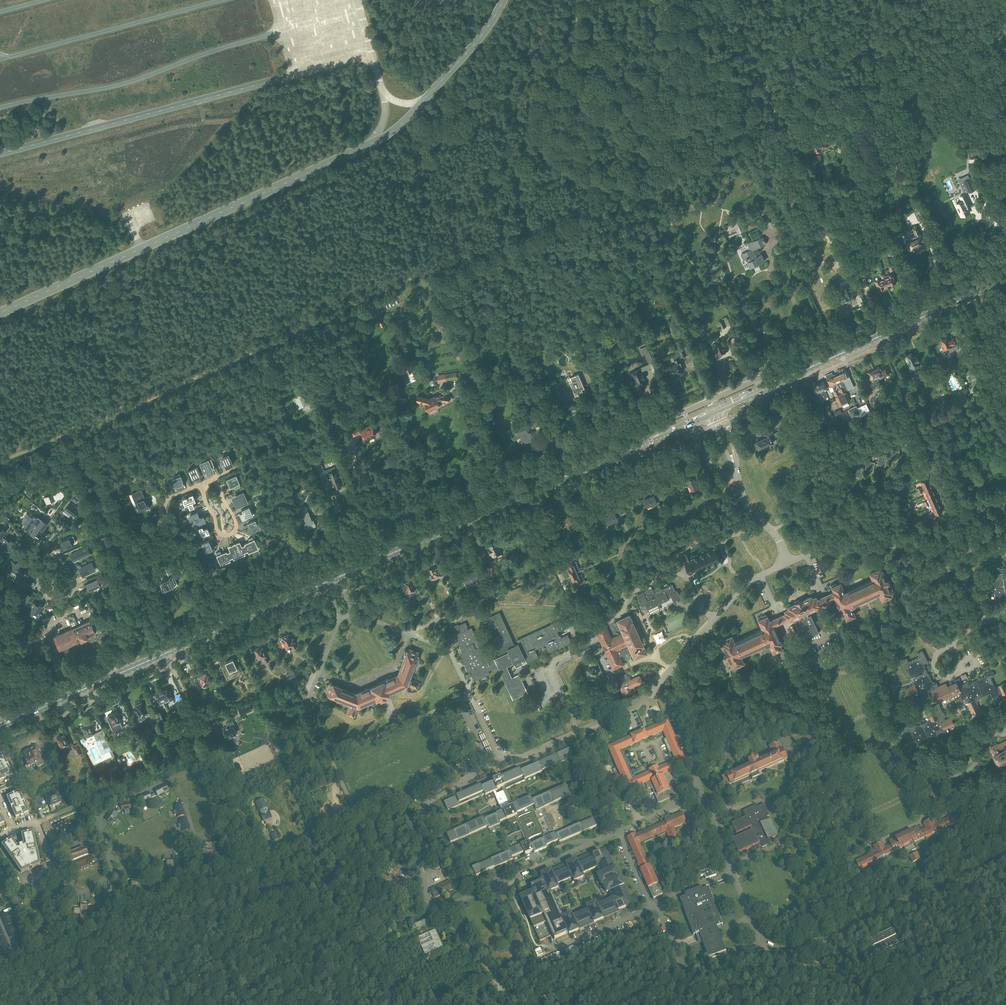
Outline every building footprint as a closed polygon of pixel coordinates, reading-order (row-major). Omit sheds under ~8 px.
[(835,132),(842,147),(848,144),(842,133),(841,131),(843,130),(842,129),(841,128),(836,130),(837,131),(835,132)] [(807,148),(810,154),(816,151),(817,152),(819,151),(820,150),(827,147),(825,141),(807,148)] [(969,192),(975,190),(970,178),(960,183),(965,193),(969,191),(969,192)] [(970,206),(965,194),(960,197),(962,202),(956,204),(961,215),(969,212),(967,207),(970,206)] [(912,228),(916,235),(903,240),(908,251),(910,249),(914,248),(915,250),(925,245),(917,226),(912,228)] [(829,227),(823,230),(828,243),(835,240),(829,227)] [(766,244),(763,237),(748,244),(751,250),(741,255),(744,260),(746,259),(750,268),(765,261),(762,255),(757,257),(753,249),(766,244)] [(878,288),(877,288),(878,291),(884,288),(884,287),(887,286),(882,274),(880,275),(882,278),(883,279),(879,281),(879,280),(876,281),(878,288)] [(882,274),(887,286),(891,284),(891,285),(896,282),(892,274),(889,275),(885,276),(884,274),(882,274)] [(844,294),(838,297),(840,302),(841,302),(841,303),(842,303),(847,301),(848,301),(852,300),(854,300),(855,298),(854,295),(855,295),(857,294),(856,293),(855,289),(854,290),(852,285),(850,287),(849,285),(842,288),(845,294),(844,294)] [(730,325),(727,316),(722,319),(723,320),(719,322),(722,328),(730,325)] [(948,337),(944,339),(940,341),(944,350),(953,346),(957,344),(954,338),(949,340),(948,337)] [(726,349),(722,339),(718,341),(719,344),(715,346),(719,355),(725,352),(725,350),(726,349)] [(684,348),(679,350),(682,357),(687,355),(684,348)] [(913,370),(918,367),(918,365),(917,362),(919,361),(917,357),(915,353),(912,354),(912,353),(907,355),(909,360),(908,361),(911,368),(912,368),(913,370)] [(669,368),(668,369),(669,370),(670,371),(672,375),(673,375),(674,375),(676,374),(676,373),(683,370),(682,367),(683,366),(682,364),(679,358),(674,360),(676,364),(668,368),(669,368)] [(877,368),(874,369),(878,379),(885,376),(890,374),(889,372),(888,370),(887,367),(882,369),(881,366),(879,367),(877,367),(877,368)] [(968,370),(974,383),(982,380),(975,366),(968,370)] [(639,369),(631,372),(632,377),(631,379),(632,381),(635,382),(638,390),(639,389),(641,390),(642,389),(643,388),(644,387),(644,386),(646,385),(644,381),(645,380),(642,372),(641,373),(639,369)] [(869,372),(867,372),(868,374),(871,382),(874,381),(874,382),(878,380),(878,379),(874,369),(873,370),(872,369),(871,370),(870,371),(869,372)] [(942,371),(944,375),(945,378),(951,375),(949,369),(942,371)] [(834,376),(827,379),(831,387),(829,387),(830,389),(833,396),(835,395),(835,396),(836,396),(840,406),(846,403),(850,402),(845,391),(854,387),(847,371),(839,374),(839,372),(833,375),(834,376)] [(456,372),(442,374),(443,378),(438,379),(438,382),(457,378),(456,372)] [(582,389),(584,388),(579,374),(571,377),(572,381),(569,382),(575,396),(583,392),(582,389)] [(920,389),(926,386),(924,380),(918,382),(920,389)] [(818,383),(825,398),(828,397),(825,390),(827,389),(824,381),(818,383)] [(547,393),(552,392),(548,382),(544,384),(547,393)] [(825,398),(818,383),(813,386),(816,394),(819,393),(822,400),(825,399),(825,398)] [(962,390),(955,393),(957,398),(964,395),(962,390)] [(429,411),(440,406),(439,402),(441,401),(448,402),(449,395),(441,394),(436,396),(430,398),(419,395),(417,401),(425,403),(427,408),(428,408),(429,411)] [(856,406),(848,410),(852,417),(856,414),(858,418),(870,412),(866,404),(857,408),(856,406)] [(843,425),(840,417),(834,419),(837,427),(843,425)] [(359,428),(350,432),(353,438),(361,435),(364,440),(374,435),(372,430),(373,429),(372,425),(370,426),(369,425),(360,430),(359,428)] [(514,440),(521,437),(525,446),(535,441),(528,427),(520,430),(519,428),(510,432),(514,440)] [(765,434),(766,436),(760,439),(760,440),(755,442),(756,444),(755,444),(757,448),(758,448),(758,450),(765,447),(765,448),(769,446),(768,445),(774,443),(771,437),(775,435),(775,433),(773,434),(772,430),(765,434)] [(912,446),(904,444),(902,453),(910,455),(912,446)] [(898,461),(900,452),(892,450),(890,459),(898,461)] [(223,456),(223,454),(217,456),(221,464),(224,462),(226,467),(232,464),(229,456),(227,457),(226,455),(223,456)] [(878,464),(885,466),(887,457),(880,455),(878,464)] [(209,467),(213,466),(210,460),(201,464),(205,474),(211,472),(209,467)] [(320,460),(312,462),(314,468),(322,466),(320,460)] [(867,461),(865,470),(873,472),(875,463),(867,461)] [(192,478),(194,477),(195,479),(201,476),(197,465),(197,466),(188,469),(192,478)] [(861,477),(863,468),(855,466),(853,476),(861,477)] [(329,473),(325,474),(327,478),(328,477),(330,485),(332,485),(334,488),(334,489),(335,488),(336,490),(342,488),(342,486),(344,485),(342,478),(339,479),(335,468),(328,470),(329,473)] [(182,486),(183,485),(182,485),(184,484),(179,473),(175,475),(177,478),(173,480),(177,489),(182,487),(182,486)] [(240,486),(239,483),(240,483),(236,475),(226,479),(229,487),(233,485),(235,489),(241,486),(240,486)] [(695,480),(699,479),(699,478),(698,475),(693,477),(694,478),(688,480),(692,490),(698,488),(695,480)] [(924,488),(931,485),(928,479),(921,482),(924,488)] [(934,492),(931,485),(924,488),(927,495),(934,492)] [(61,498),(62,497),(66,491),(71,488),(70,486),(58,491),(55,494),(51,494),(46,497),(48,503),(60,497),(61,498)] [(139,512),(149,508),(141,489),(132,493),(132,494),(133,493),(135,497),(134,497),(136,501),(135,502),(139,511),(139,512)] [(789,492),(793,499),(794,501),(800,499),(795,490),(789,492)] [(236,506),(247,501),(243,492),(234,496),(236,500),(234,501),(236,506)] [(647,507),(657,502),(655,498),(661,496),(659,492),(654,494),(654,495),(644,500),(647,507)] [(934,492),(927,495),(930,502),(936,499),(934,492)] [(186,505),(188,510),(194,507),(192,502),(195,501),(195,499),(194,499),(192,495),(191,495),(188,496),(186,497),(182,499),(185,505),(186,505)] [(939,505),(936,499),(930,502),(933,508),(939,505)] [(55,510),(61,502),(61,501),(58,504),(55,504),(52,508),(55,510)] [(70,501),(65,509),(76,517),(80,512),(76,509),(78,507),(70,501)] [(308,511),(305,505),(299,508),(302,513),(306,522),(304,523),(307,529),(316,525),(313,519),(312,519),(308,511)] [(939,505),(933,508),(935,515),(942,512),(939,505)] [(247,517),(248,516),(248,517),(252,514),(249,506),(241,509),(243,512),(239,513),(242,520),(247,518),(247,517)] [(614,511),(615,512),(605,517),(608,524),(618,519),(617,517),(622,514),(620,508),(614,511)] [(193,525),(204,520),(203,516),(199,518),(196,512),(190,515),(192,519),(191,520),(193,525)] [(22,520),(21,521),(26,525),(24,528),(29,532),(30,530),(32,531),(30,533),(34,536),(35,534),(40,538),(43,534),(41,533),(46,526),(46,525),(47,523),(37,516),(37,517),(33,515),(32,516),(27,513),(22,520)] [(563,526),(572,522),(569,516),(560,520),(563,526)] [(248,528),(250,532),(259,528),(255,520),(248,523),(250,527),(248,528)] [(210,533),(207,527),(203,528),(202,526),(198,528),(202,537),(210,533)] [(0,546),(0,548),(3,550),(4,548),(9,551),(12,548),(10,546),(14,542),(10,539),(8,541),(4,537),(1,541),(3,542),(0,546)] [(62,543),(61,544),(64,550),(72,546),(71,541),(73,540),(72,537),(61,541),(62,543)] [(245,544),(248,552),(257,548),(252,537),(248,539),(250,542),(245,544)] [(206,551),(214,548),(212,544),(211,545),(209,540),(201,543),(201,544),(202,543),(205,552),(206,551)] [(501,552),(503,552),(502,549),(500,549),(497,541),(489,544),(491,548),(489,548),(491,554),(492,553),(493,556),(497,554),(498,556),(502,554),(501,552)] [(248,552),(245,544),(240,546),(239,543),(234,545),(239,556),(244,553),(244,552),(247,551),(247,552),(248,552)] [(239,556),(234,545),(230,546),(231,550),(227,552),(230,560),(231,559),(230,558),(233,557),(234,558),(239,556)] [(718,556),(721,555),(719,551),(717,552),(714,546),(691,557),(688,551),(683,554),(687,561),(684,562),(690,575),(693,574),(696,581),(701,579),(698,573),(721,563),(718,556)] [(85,548),(72,554),(75,559),(79,557),(79,559),(80,559),(89,555),(86,548),(85,548)] [(230,560),(227,552),(222,554),(220,551),(216,553),(221,564),(225,562),(230,560)] [(16,573),(19,570),(17,568),(21,564),(17,561),(16,563),(11,559),(8,563),(10,564),(7,569),(10,572),(12,570),(16,573)] [(79,568),(80,571),(82,575),(96,569),(94,565),(98,563),(97,560),(81,567),(79,568)] [(167,562),(169,566),(163,569),(165,573),(167,572),(168,574),(177,571),(172,560),(167,562)] [(490,577),(499,573),(495,564),(486,568),(490,577)] [(434,579),(440,576),(440,577),(444,575),(440,566),(435,568),(435,567),(430,569),(432,574),(429,575),(432,580),(434,579)] [(870,573),(873,580),(845,592),(840,583),(837,584),(836,583),(831,585),(834,592),(832,592),(817,599),(816,597),(812,598),(811,596),(804,599),(803,599),(795,602),(796,603),(788,607),(789,609),(785,611),(786,613),(771,620),(769,621),(766,614),(761,616),(762,618),(759,620),(763,629),(735,642),(732,635),(722,640),(723,643),(721,643),(723,646),(722,646),(729,663),(730,662),(731,665),(733,665),(734,667),(744,663),(741,656),(746,653),(745,653),(761,646),(761,647),(766,644),(766,646),(770,644),(773,653),(777,651),(778,653),(783,651),(780,644),(782,643),(774,626),(782,622),(789,619),(790,621),(803,615),(804,617),(801,618),(810,636),(819,632),(811,614),(809,615),(808,613),(821,607),(820,605),(835,598),(843,615),(844,615),(847,622),(853,619),(852,617),(856,615),(852,607),(855,605),(855,604),(860,602),(859,601),(874,595),(879,593),(882,600),(892,595),(891,593),(892,592),(891,590),(892,589),(885,572),(883,573),(882,570),(881,571),(880,568),(870,573)] [(16,573),(18,575),(15,579),(18,581),(19,580),(24,583),(27,580),(25,579),(29,574),(25,571),(24,573),(19,570),(16,573)] [(467,582),(479,577),(475,570),(464,575),(467,582)] [(1004,573),(994,574),(995,579),(982,581),(983,592),(994,590),(996,601),(1005,599),(1005,596),(1005,588),(1005,576),(1004,573)] [(161,582),(160,583),(164,592),(165,592),(164,592),(166,591),(178,586),(173,576),(160,581),(161,582)] [(97,578),(86,583),(89,591),(100,586),(97,578)] [(416,588),(415,589),(411,580),(402,584),(404,588),(406,587),(408,592),(412,590),(413,593),(415,591),(416,593),(418,592),(416,588)] [(669,599),(668,599),(672,597),(674,603),(681,600),(677,591),(676,592),(672,585),(654,593),(652,588),(637,595),(642,607),(646,605),(648,609),(669,599)] [(25,596),(21,601),(25,604),(26,602),(31,605),(33,602),(32,601),(35,596),(32,593),(30,595),(26,591),(23,595),(25,596)] [(32,607),(29,612),(33,614),(34,613),(38,616),(36,620),(37,621),(42,618),(40,617),(42,615),(40,614),(41,612),(40,611),(43,606),(39,604),(38,605),(33,602),(31,605),(32,607)] [(72,629),(54,637),(59,649),(95,633),(93,629),(95,628),(93,625),(92,625),(90,621),(78,626),(73,615),(67,617),(72,629)] [(607,625),(596,630),(614,668),(622,665),(618,657),(629,653),(632,659),(646,653),(640,639),(644,637),(639,628),(636,629),(630,615),(615,622),(618,630),(622,628),(624,634),(613,640),(612,638),(611,638),(607,629),(608,628),(607,625)] [(291,640),(288,634),(281,637),(282,639),(280,639),(282,644),(283,643),(285,647),(286,646),(287,647),(289,646),(289,645),(291,644),(293,649),(297,648),(293,639),(291,640)] [(255,655),(256,659),(262,656),(263,659),(267,658),(262,647),(259,649),(258,647),(254,649),(257,654),(255,655)] [(416,669),(419,662),(419,660),(417,658),(419,653),(408,648),(398,675),(356,693),(330,683),(325,694),(331,696),(330,699),(339,703),(340,700),(350,703),(349,705),(351,706),(347,714),(353,716),(357,706),(358,707),(375,699),(376,700),(380,698),(381,699),(386,697),(386,696),(406,686),(407,684),(417,688),(419,682),(411,679),(411,678),(409,677),(413,668),(416,669)] [(527,665),(506,674),(510,681),(512,681),(514,685),(532,677),(533,678),(548,671),(557,691),(565,688),(564,686),(568,684),(557,658),(559,657),(555,649),(541,655),(541,656),(538,658),(538,657),(537,657),(526,662),(527,665)] [(902,660),(907,672),(909,671),(909,672),(914,684),(909,686),(910,687),(905,689),(908,696),(910,695),(913,694),(913,693),(920,689),(922,694),(921,695),(922,697),(923,701),(926,699),(929,698),(930,697),(928,692),(933,690),(934,694),(932,695),(934,699),(935,698),(937,703),(937,705),(933,707),(933,708),(927,710),(928,715),(930,714),(932,719),(931,720),(930,720),(928,721),(917,726),(915,721),(903,726),(906,732),(910,730),(915,741),(911,742),(910,742),(907,743),(910,749),(923,743),(923,742),(937,735),(938,737),(944,735),(947,734),(947,733),(945,730),(944,728),(944,727),(948,726),(948,727),(954,725),(951,718),(946,720),(944,717),(946,716),(944,712),(944,711),(943,712),(940,705),(941,701),(944,700),(951,697),(951,698),(959,694),(961,697),(955,699),(957,703),(957,704),(958,707),(961,705),(964,704),(963,702),(968,700),(971,707),(970,707),(972,713),(975,711),(979,710),(977,704),(978,704),(977,701),(979,700),(978,698),(991,693),(992,697),(995,704),(1000,701),(998,695),(1002,693),(1002,695),(1005,693),(1005,687),(1004,683),(998,685),(998,686),(995,687),(991,677),(995,675),(992,670),(985,674),(984,674),(985,676),(984,677),(972,682),(970,683),(970,682),(965,685),(965,683),(962,684),(959,677),(953,680),(955,684),(948,687),(947,685),(944,686),(943,685),(942,685),(939,687),(937,682),(935,683),(934,681),(932,681),(928,673),(924,664),(928,662),(923,650),(918,653),(919,657),(909,662),(907,658),(902,660)] [(232,658),(229,660),(225,662),(227,666),(227,667),(225,668),(224,667),(224,668),(226,672),(227,674),(225,675),(227,680),(230,679),(229,677),(233,676),(233,674),(234,673),(236,672),(241,670),(241,669),(239,664),(238,662),(238,661),(234,663),(232,658)] [(588,670),(586,671),(587,675),(588,677),(591,676),(597,673),(596,671),(597,671),(595,666),(592,668),(591,667),(590,668),(591,669),(588,670)] [(211,681),(208,675),(207,676),(205,673),(202,675),(201,673),(198,675),(202,685),(203,685),(204,687),(207,686),(206,683),(211,681)] [(629,676),(618,681),(624,695),(627,694),(627,695),(633,692),(632,691),(635,690),(634,686),(642,682),(640,676),(631,680),(629,676)] [(162,691),(165,699),(165,700),(166,701),(166,703),(173,700),(172,696),(171,694),(169,690),(168,689),(165,690),(164,690),(162,691)] [(158,692),(155,693),(160,704),(166,701),(165,700),(165,699),(162,691),(159,693),(158,692)] [(143,702),(142,702),(142,701),(141,701),(140,701),(139,701),(139,702),(139,703),(139,704),(135,705),(140,717),(136,718),(132,720),(132,721),(131,721),(133,725),(134,725),(135,726),(139,724),(138,722),(145,719),(143,716),(147,715),(146,712),(147,712),(143,702)] [(163,723),(167,721),(162,710),(158,712),(163,723)] [(109,715),(107,717),(114,731),(123,727),(116,711),(112,713),(113,713),(112,713),(111,713),(110,713),(110,714),(109,715)] [(232,735),(236,733),(235,732),(237,732),(236,728),(234,729),(232,725),(234,724),(232,720),(226,723),(227,726),(223,728),(224,730),(223,730),(225,735),(226,735),(228,739),(233,737),(232,735)] [(670,779),(672,779),(669,773),(687,765),(668,720),(608,746),(628,791),(646,783),(649,789),(652,787),(659,803),(675,796),(668,781),(670,780),(670,779)] [(83,726),(82,726),(87,738),(94,735),(96,741),(102,754),(109,751),(113,757),(115,756),(112,750),(110,746),(103,731),(94,735),(93,732),(89,723),(85,725),(84,724),(83,725),(83,726)] [(61,735),(57,737),(61,747),(68,744),(64,735),(62,736),(61,735)] [(170,739),(167,740),(170,748),(172,752),(175,751),(170,739)] [(998,745),(997,745),(990,748),(998,764),(1005,761),(1005,741),(998,745)] [(750,765),(729,774),(722,777),(728,790),(752,779),(752,780),(755,781),(759,779),(760,777),(758,773),(788,760),(784,753),(783,753),(778,742),(769,746),(772,751),(748,761),(750,765)] [(78,744),(73,746),(77,755),(82,753),(78,744)] [(200,744),(191,748),(193,753),(202,748),(200,744)] [(44,766),(42,763),(40,758),(42,757),(41,754),(42,754),(39,746),(33,749),(24,754),(26,758),(24,759),(27,765),(26,765),(25,768),(26,770),(28,771),(31,770),(32,767),(31,766),(35,764),(37,769),(44,766)] [(497,789),(502,787),(510,807),(503,810),(496,813),(497,815),(485,820),(484,818),(465,826),(466,826),(454,832),(454,831),(447,834),(451,843),(488,827),(488,829),(501,823),(511,848),(508,849),(509,851),(472,867),(476,876),(483,873),(495,867),(495,868),(513,860),(512,858),(524,852),(525,855),(531,852),(533,851),(534,853),(547,847),(547,846),(559,841),(560,842),(583,832),(584,832),(597,827),(593,818),(556,834),(555,832),(545,836),(532,806),(534,805),(537,810),(570,795),(576,793),(572,784),(566,786),(566,785),(550,793),(532,801),(531,797),(513,805),(506,789),(525,781),(525,780),(542,772),(542,771),(573,757),(570,748),(557,754),(557,753),(538,762),(521,770),(520,769),(501,777),(501,776),(493,780),(481,786),(481,785),(456,796),(457,797),(444,802),(448,811),(485,794),(486,796),(498,790),(497,789)] [(4,780),(8,779),(7,778),(12,777),(8,769),(9,769),(7,764),(6,764),(3,756),(0,757),(0,782),(4,780)] [(114,769),(112,773),(115,779),(122,775),(119,767),(114,769)] [(99,779),(97,780),(98,785),(107,781),(105,776),(99,778),(99,779)] [(155,790),(158,796),(161,794),(162,797),(165,795),(164,793),(167,791),(164,785),(155,790)] [(51,795),(56,806),(59,804),(59,803),(61,802),(60,799),(61,798),(60,795),(58,795),(57,792),(51,795)] [(635,792),(627,795),(629,800),(637,797),(635,792)] [(22,801),(19,793),(15,795),(11,796),(7,798),(10,806),(10,807),(12,811),(16,819),(20,817),(24,816),(23,816),(28,814),(24,806),(25,806),(23,801),(22,801)] [(145,802),(146,804),(149,803),(148,800),(151,799),(148,793),(139,797),(142,803),(145,802)] [(56,806),(51,795),(46,797),(47,800),(46,800),(47,804),(48,804),(50,807),(52,806),(53,807),(56,806)] [(261,814),(264,821),(272,818),(268,810),(267,811),(266,808),(267,807),(263,799),(255,803),(259,811),(260,810),(261,814)] [(123,805),(121,805),(121,810),(124,809),(125,814),(129,813),(129,809),(130,808),(129,804),(127,804),(127,803),(123,804),(123,805)] [(173,811),(174,815),(177,814),(178,817),(184,815),(181,805),(175,807),(176,810),(173,811)] [(747,817),(732,824),(738,838),(732,840),(739,854),(756,845),(758,850),(773,843),(771,839),(778,836),(770,819),(769,820),(767,817),(769,816),(764,805),(752,811),(751,809),(744,812),(747,817)] [(662,895),(657,884),(658,884),(647,859),(639,843),(666,831),(671,842),(679,838),(674,828),(684,824),(684,825),(687,824),(682,813),(665,820),(665,822),(636,835),(635,833),(627,837),(639,863),(638,863),(649,888),(650,887),(654,898),(662,895)] [(109,814),(103,822),(108,826),(110,824),(112,826),(115,822),(112,821),(114,818),(109,814)] [(939,831),(944,828),(958,822),(955,815),(943,820),(938,822),(939,823),(935,824),(932,819),(924,823),(926,828),(920,831),(918,827),(889,841),(891,845),(885,848),(882,842),(873,847),(875,852),(872,854),(872,853),(867,855),(868,856),(856,861),(859,868),(878,859),(880,859),(886,856),(886,855),(904,847),(907,854),(910,852),(912,855),(910,856),(912,862),(920,859),(917,853),(914,854),(912,851),(917,849),(914,842),(931,834),(932,835),(938,832),(939,831)] [(178,825),(179,828),(181,827),(182,830),(189,828),(186,819),(179,821),(180,824),(178,825)] [(68,821),(54,827),(58,836),(61,835),(62,838),(66,836),(65,833),(72,830),(68,821)] [(5,844),(2,846),(21,874),(40,865),(33,833),(29,834),(29,833),(25,834),(21,835),(23,845),(17,848),(11,839),(8,842),(5,844)] [(273,841),(279,839),(276,833),(271,835),(273,841)] [(85,847),(65,855),(67,862),(87,854),(85,847)] [(540,877),(542,881),(531,885),(534,892),(521,897),(540,941),(553,936),(555,940),(556,939),(568,934),(569,933),(569,935),(579,931),(578,930),(594,923),(603,919),(620,912),(619,910),(626,907),(630,905),(627,900),(630,899),(623,885),(624,885),(620,876),(619,876),(615,868),(609,854),(606,855),(604,850),(600,852),(600,851),(593,854),(593,853),(576,860),(567,864),(551,871),(551,870),(542,874),(543,876),(540,877)] [(89,867),(87,860),(81,862),(83,870),(89,867)] [(83,870),(81,862),(74,865),(77,872),(83,870)] [(77,872),(74,865),(69,867),(72,874),(77,872)] [(716,875),(715,872),(712,873),(710,869),(699,873),(701,877),(704,875),(706,879),(716,875)] [(13,918),(11,915),(9,916),(7,913),(1,916),(5,925),(11,922),(10,919),(13,918)] [(430,916),(428,916),(415,922),(414,919),(408,922),(411,930),(435,919),(433,914),(430,916)] [(17,928),(14,929),(13,926),(7,929),(11,938),(17,935),(16,932),(18,931),(17,928)] [(876,954),(877,954),(899,943),(893,929),(870,940),(876,954)] [(568,934),(556,939),(558,944),(570,939),(568,934)] [(1,946),(2,949),(8,946),(4,937),(0,939),(0,947),(1,946)] [(16,951),(22,948),(21,945),(24,944),(22,941),(20,942),(18,939),(12,941),(16,951)]
